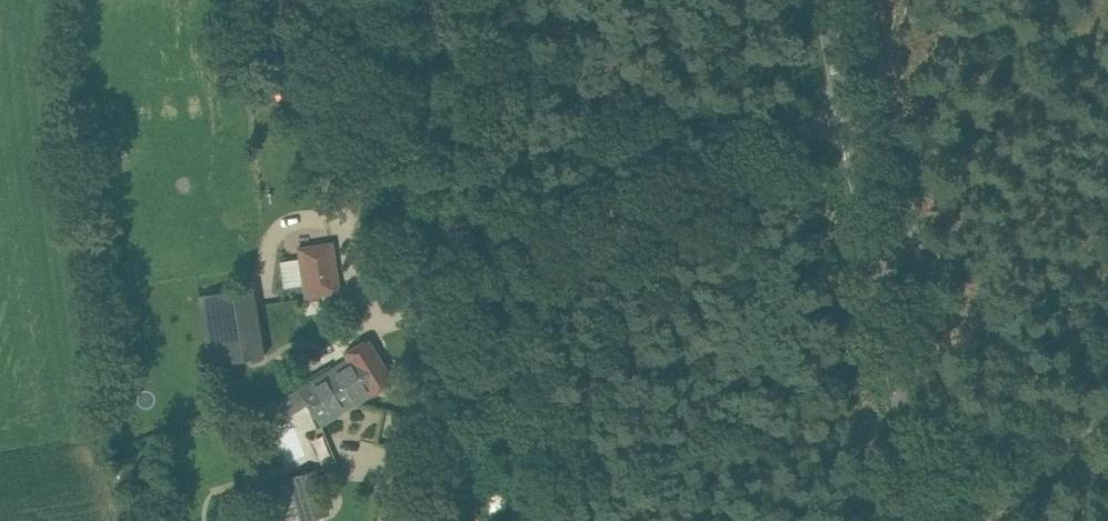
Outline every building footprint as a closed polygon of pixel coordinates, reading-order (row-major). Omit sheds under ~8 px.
[(333,242),(298,248),(306,298),(341,292),(333,242)] [(264,358),(253,287),(253,286),(199,297),(209,367),(264,358)] [(349,358),(333,367),(344,384),(345,384),(357,404),(371,395),(372,396),(395,381),(368,339),(345,353),(349,358)] [(344,384),(333,367),(280,401),(288,413),(307,401),(322,425),(357,404),(345,384),(344,384)] [(328,513),(315,470),(289,478),(302,520),(328,513)]
